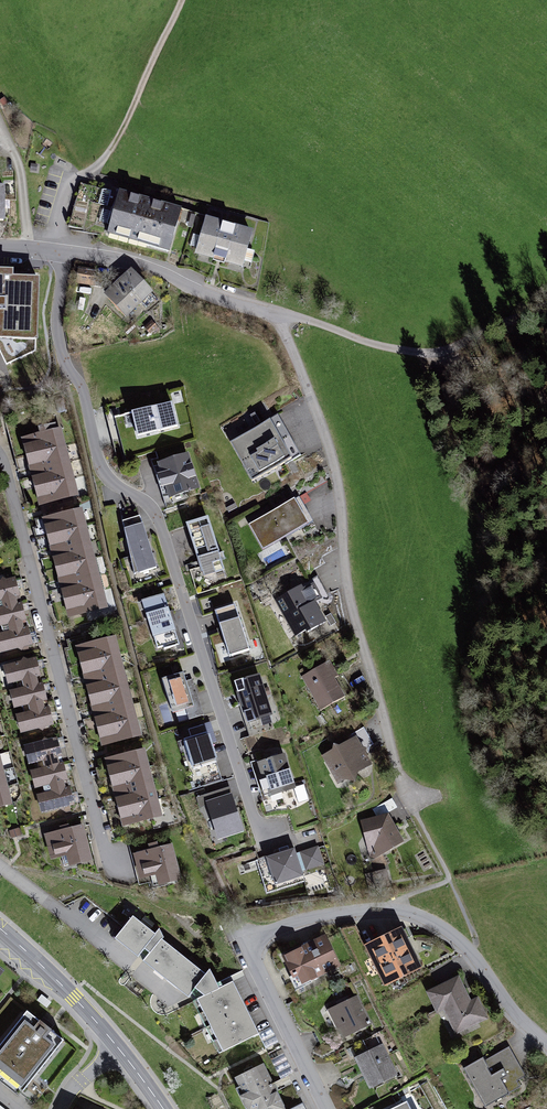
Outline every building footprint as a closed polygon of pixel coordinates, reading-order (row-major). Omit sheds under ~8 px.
[(180,212),(81,183),(68,226),(109,234),(109,235),(169,252),(180,212)] [(251,233),(206,220),(197,252),(242,265),(251,233)] [(94,272),(81,270),(79,281),(93,283),(94,272)] [(16,348),(21,358),(35,351),(38,280),(12,279),(12,272),(0,272),(0,348),(16,348)] [(122,281),(141,301),(146,307),(156,298),(132,272),(122,281)] [(103,274),(95,273),(93,286),(101,287),(103,274)] [(141,301),(122,281),(106,295),(125,316),(141,301)] [(150,333),(157,327),(153,323),(146,328),(150,333)] [(172,403),(115,417),(121,440),(178,426),(172,403)] [(242,463),(290,436),(277,415),(261,424),(262,425),(230,443),(242,463)] [(42,434),(26,438),(31,455),(64,446),(60,430),(56,431),(54,425),(40,429),(42,434)] [(290,436),(242,463),(252,481),(284,464),(284,465),(301,456),(290,436)] [(64,446),(31,455),(35,471),(68,462),(64,446)] [(187,455),(160,464),(170,497),(198,488),(187,455)] [(68,462),(35,471),(39,487),(73,478),(68,462)] [(73,478),(39,487),(44,503),(77,495),(73,478)] [(299,497),(249,525),(263,550),(313,522),(299,497)] [(81,510),(47,519),(52,535),(85,526),(81,510)] [(136,517),(122,521),(130,558),(133,557),(134,562),(136,562),(140,573),(157,568),(143,524),(139,525),(136,517)] [(207,518),(187,525),(204,577),(224,570),(221,561),(225,559),(223,553),(219,554),(207,518)] [(85,526),(52,535),(56,551),(89,542),(85,526)] [(89,542),(56,551),(60,567),(93,558),(89,542)] [(93,558),(60,567),(64,583),(98,574),(93,558)] [(98,574),(64,583),(69,599),(102,591),(98,574)] [(17,603),(15,597),(19,596),(15,579),(6,581),(3,579),(1,582),(0,582),(0,608),(17,603)] [(300,586),(276,599),(296,635),(307,630),(308,632),(325,623),(311,598),(318,594),(312,584),(302,589),(300,586)] [(102,591),(69,599),(73,616),(106,607),(102,591)] [(163,594),(142,601),(157,649),(164,647),(165,649),(179,645),(163,594)] [(22,621),(25,620),(21,602),(17,603),(0,608),(0,627),(1,626),(22,621)] [(235,604),(215,611),(229,657),(250,650),(235,604)] [(335,623),(330,614),(326,617),(331,625),(335,623)] [(22,621),(1,626),(3,633),(0,633),(5,651),(18,647),(21,649),(23,646),(32,644),(27,626),(23,627),(22,621)] [(114,638),(81,646),(85,663),(119,654),(114,638)] [(119,654),(85,663),(89,679),(123,670),(119,654)] [(18,689),(38,683),(36,677),(40,676),(35,659),(27,661),(24,659),(22,662),(9,666),(13,683),(16,682),(18,689)] [(326,663),(307,673),(313,684),(307,688),(321,710),(345,696),(335,678),(338,676),(334,669),(331,671),(326,663)] [(123,670),(89,679),(93,695),(127,686),(123,670)] [(183,672),(162,679),(173,713),(194,706),(183,672)] [(258,677),(236,684),(248,720),(269,713),(258,677)] [(22,706),(43,701),(46,700),(42,683),(38,683),(18,689),(15,690),(20,707),(22,706)] [(127,686),(93,695),(98,711),(131,702),(127,686)] [(43,701),(22,706),(24,713),(22,714),(26,731),(39,727),(42,729),(44,726),(52,724),(48,706),(44,707),(43,701)] [(131,702),(98,711),(102,727),(135,719),(131,702)] [(135,719),(102,727),(106,743),(139,735),(135,719)] [(191,737),(184,740),(193,769),(216,762),(204,724),(188,729),(191,737)] [(39,769),(59,764),(57,757),(61,756),(56,739),(48,741),(44,739),(43,742),(30,746),(34,763),(37,762),(39,769)] [(355,739),(325,756),(334,771),(336,770),(338,770),(340,769),(343,770),(344,769),(348,776),(355,778),(357,771),(369,764),(363,754),(364,749),(360,748),(355,739)] [(143,750),(110,759),(114,775),(148,766),(143,750)] [(265,762),(260,763),(270,795),(293,787),(283,756),(269,760),(268,759),(264,760),(265,762)] [(43,786),(64,780),(67,780),(63,763),(59,764),(39,769),(36,770),(40,787),(43,786)] [(148,766),(114,775),(118,791),(152,783),(148,766)] [(64,780),(43,786),(45,793),(42,794),(47,811),(60,807),(66,811),(70,810),(69,805),(73,804),(69,787),(66,787),(64,780)] [(152,783),(118,791),(123,808),(156,799),(152,783)] [(0,788),(0,806),(11,803),(6,787),(0,788)] [(224,789),(206,795),(219,836),(240,829),(230,797),(227,798),(224,789)] [(156,799),(123,808),(127,824),(160,815),(156,799)] [(387,816),(364,822),(367,839),(366,841),(370,857),(374,859),(382,854),(382,852),(401,841),(387,816)] [(61,831),(50,834),(55,856),(61,854),(64,866),(77,863),(76,859),(90,855),(82,826),(69,829),(68,825),(60,827),(61,831)] [(18,829),(10,831),(12,838),(20,835),(18,829)] [(150,851),(139,854),(144,875),(150,874),(153,886),(167,882),(165,878),(179,875),(171,845),(158,849),(157,843),(149,845),(150,851)] [(294,848),(256,860),(267,893),(305,881),(294,848)] [(317,848),(301,853),(306,868),(322,863),(317,848)] [(385,874),(369,879),(371,889),(388,884),(385,874)] [(155,939),(133,922),(117,943),(137,958),(143,950),(151,956),(144,965),(188,999),(195,991),(205,999),(196,1003),(219,1054),(256,1038),(233,986),(219,992),(211,973),(206,979),(162,943),(164,941),(160,932),(155,939)] [(425,976),(406,936),(367,954),(386,994),(425,976)] [(326,938),(282,960),(297,990),(341,968),(326,938)] [(459,978),(425,994),(437,1018),(444,1014),(456,1038),(490,1022),(480,1000),(472,1004),(459,978)] [(356,994),(326,1007),(340,1037),(369,1023),(356,994)] [(27,1011),(0,1045),(0,1072),(16,1085),(19,1081),(26,1087),(64,1040),(50,1029),(52,1027),(42,1019),(40,1022),(27,1011)] [(381,1043),(353,1057),(369,1088),(397,1075),(381,1043)] [(511,1048),(468,1073),(488,1108),(531,1083),(511,1048)] [(283,1055),(273,1059),(280,1078),(290,1074),(283,1055)] [(230,1076),(246,1108),(280,1108),(281,1108),(274,1092),(267,1093),(252,1065),(230,1076)]
